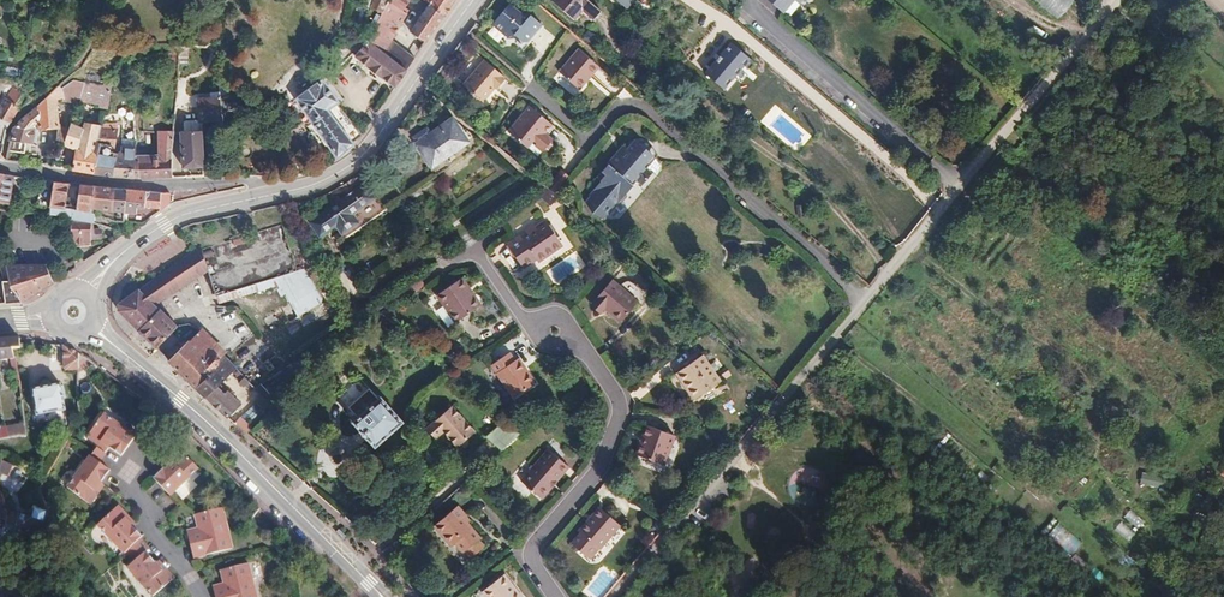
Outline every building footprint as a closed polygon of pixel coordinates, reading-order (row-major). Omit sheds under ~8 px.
[(381,52),(390,39),(409,11),(406,10),(409,5),(406,3),(409,0),(390,0),(387,5),(376,24),(365,42),(381,52)] [(387,5),(378,0),(377,0),(366,18),(376,24),(387,5)] [(429,4),(443,14),(452,0),(423,0),(429,4)] [(598,11),(585,0),(552,0),(550,1),(570,19),(580,8),(591,18),(598,11)] [(636,0),(615,0),(627,10),(636,0)] [(780,11),(790,0),(767,0),(780,11)] [(794,0),(790,0),(780,11),(782,13),(794,0)] [(1058,18),(1073,0),(1037,0),(1058,18)] [(443,14),(429,4),(410,32),(424,41),(443,14)] [(521,8),(515,15),(505,6),(488,26),(503,38),(511,38),(513,37),(518,42),(525,41),(539,24),(521,8)] [(406,69),(414,56),(390,39),(381,52),(406,69)] [(751,59),(731,41),(704,73),(725,90),(751,59)] [(381,52),(365,42),(354,58),(395,86),(406,69),(381,52)] [(578,50),(558,73),(579,90),(587,81),(585,79),(589,75),(591,76),(598,68),(578,50)] [(501,79),(503,78),(484,61),(462,86),(482,103),(494,89),(496,90),(503,81),(501,79)] [(23,78),(25,71),(11,67),(9,75),(23,78)] [(0,76),(0,91),(6,93),(0,102),(0,155),(6,127),(27,95),(21,93),(20,84),(0,76)] [(85,81),(79,99),(99,104),(98,109),(105,111),(110,88),(109,78),(108,78),(101,85),(85,81)] [(31,145),(32,141),(34,127),(38,127),(38,130),(58,127),(56,102),(62,100),(62,103),(76,107),(79,99),(85,81),(74,79),(61,89),(58,86),(15,126),(10,138),(8,152),(24,155),(26,143),(31,145)] [(327,111),(337,103),(339,101),(321,79),(293,102),(336,156),(353,143),(352,141),(327,111)] [(227,98),(218,101),(218,116),(243,104),(239,93),(227,98)] [(218,116),(218,101),(217,97),(196,98),(197,123),(199,123),(219,122),(218,116)] [(135,123),(137,123),(138,111),(134,110),(133,99),(125,98),(123,110),(122,110),(121,116),(105,114),(103,123),(121,122),(125,122),(135,123)] [(362,134),(337,103),(327,111),(352,141),(362,134)] [(534,113),(528,108),(506,134),(522,147),(528,141),(533,146),(532,147),(539,154),(541,152),(545,152),(548,148),(548,146),(548,144),(550,143),(543,137),(551,128),(539,117),(537,119),(533,115),(534,113)] [(449,118),(440,124),(442,127),(451,120),(449,118)] [(435,152),(439,158),(440,157),(465,140),(451,120),(442,127),(440,124),(429,132),(425,127),(417,133),(420,138),(415,141),(414,142),(424,157),(426,159),(435,152)] [(73,169),(93,173),(103,125),(99,125),(86,123),(84,126),(71,122),(67,134),(64,143),(63,145),(76,149),(73,169)] [(93,173),(120,176),(122,149),(117,154),(113,153),(116,127),(103,125),(93,173)] [(158,158),(135,159),(134,177),(172,176),(170,160),(173,130),(160,129),(158,158)] [(64,143),(67,134),(58,130),(54,139),(64,143)] [(180,130),(180,166),(199,166),(199,131),(180,130)] [(412,136),(415,141),(420,138),(417,133),(412,136)] [(124,139),(123,147),(136,148),(136,140),(135,140),(124,139)] [(617,155),(595,180),(601,185),(596,190),(593,191),(591,194),(589,197),(588,199),(583,204),(591,215),(602,221),(613,209),(613,206),(615,205),(616,203),(615,201),(614,200),(618,196),(625,195),(636,182),(638,185),(643,184),(649,177),(649,173),(645,170),(651,163),(644,157),(652,148),(651,147),(648,145),(645,143),(642,142),(638,143),(634,145),(628,152),(621,159),(617,155)] [(123,147),(122,149),(120,176),(134,177),(135,159),(136,148),(123,147)] [(617,155),(621,159),(628,152),(623,148),(617,155)] [(443,161),(440,157),(439,158),(435,152),(426,159),(424,157),(421,159),(429,171),(443,161)] [(374,166),(381,175),(385,171),(378,163),(374,166)] [(558,172),(543,189),(546,191),(552,196),(566,179),(558,172)] [(7,205),(13,176),(0,173),(0,203),(7,205)] [(51,206),(63,207),(67,184),(52,182),(49,205),(51,206)] [(78,208),(93,209),(94,186),(80,185),(78,208)] [(360,185),(337,199),(327,206),(320,210),(303,221),(313,236),(329,226),(334,234),(350,223),(345,215),(370,200),(360,185)] [(94,186),(93,209),(116,211),(115,220),(123,221),(124,211),(126,189),(94,186)] [(126,189),(124,211),(138,211),(139,206),(160,207),(160,210),(169,204),(169,193),(126,189)] [(536,197),(549,208),(556,200),(552,196),(546,191),(536,197)] [(325,202),(327,206),(337,199),(335,196),(325,202)] [(70,216),(71,207),(63,207),(51,206),(49,214),(70,216)] [(93,231),(93,209),(78,208),(71,207),(70,216),(70,242),(71,242),(92,241),(93,238),(100,239),(101,231),(93,231)] [(546,220),(535,227),(527,233),(521,237),(519,235),(506,243),(522,268),(535,259),(537,261),(562,245),(546,220)] [(288,222),(197,250),(207,268),(214,291),(279,272),(292,316),(318,308),(317,305),(319,304),(308,265),(301,267),(288,222)] [(524,229),(527,233),(535,227),(532,223),(524,229)] [(147,338),(169,318),(156,306),(207,268),(197,250),(114,307),(147,338)] [(11,282),(3,283),(5,305),(22,304),(53,283),(50,264),(10,265),(11,282)] [(404,286),(409,294),(427,282),(422,274),(404,286)] [(456,322),(478,307),(464,287),(467,285),(462,278),(437,295),(456,322)] [(637,303),(612,282),(592,306),(601,314),(605,309),(621,323),(637,303)] [(467,285),(464,287),(478,307),(481,305),(467,285)] [(439,312),(450,327),(456,322),(445,307),(439,312)] [(158,349),(179,329),(169,318),(147,338),(158,349)] [(217,352),(203,331),(191,343),(189,342),(169,361),(195,386),(214,367),(212,365),(220,358),(219,357),(223,353),(220,348),(217,352)] [(707,335),(697,344),(705,352),(715,343),(707,335)] [(14,359),(13,349),(20,348),(19,337),(0,339),(0,361),(14,359)] [(158,351),(162,354),(176,340),(173,337),(158,351)] [(64,371),(78,370),(77,354),(75,353),(62,347),(64,371)] [(516,352),(514,354),(509,347),(491,358),(512,390),(532,378),(516,352)] [(195,386),(227,417),(241,402),(221,382),(237,366),(223,353),(219,357),(220,358),(212,365),(214,367),(195,386)] [(702,354),(679,370),(698,396),(721,379),(702,354)] [(277,374),(287,365),(278,355),(268,365),(277,374)] [(241,381),(245,384),(249,383),(251,380),(238,368),(236,370),(239,372),(237,373),(242,378),(241,381)] [(264,393),(257,400),(259,402),(264,397),(272,389),(263,380),(256,385),(264,393)] [(61,385),(33,390),(38,417),(66,411),(61,385)] [(382,398),(379,401),(371,391),(348,410),(357,420),(353,423),(374,448),(403,422),(382,398)] [(273,404),(264,397),(259,402),(267,410),(273,404)] [(467,441),(466,440),(474,432),(452,406),(426,429),(435,439),(443,432),(456,448),(464,448),(466,446),(467,441)] [(98,446),(100,443),(108,449),(120,458),(134,439),(103,415),(86,437),(98,446)] [(502,420),(490,433),(507,448),(520,436),(502,420)] [(637,451),(665,462),(676,432),(648,422),(637,451)] [(27,426),(0,430),(0,431),(0,441),(4,441),(21,437),(29,437),(27,426)] [(106,452),(108,449),(100,443),(98,446),(106,452)] [(97,448),(90,457),(98,463),(104,454),(97,448)] [(3,449),(1,456),(9,457),(11,458),(3,449)] [(549,487),(561,473),(564,476),(571,468),(549,449),(520,482),(542,501),(552,489),(549,487)] [(177,451),(168,459),(171,462),(163,470),(152,480),(170,498),(197,471),(177,451)] [(7,469),(11,464),(9,457),(1,456),(0,459),(0,463),(7,469)] [(88,506),(97,495),(94,493),(99,485),(109,472),(98,463),(90,457),(66,488),(88,506)] [(160,466),(163,470),(171,462),(168,459),(160,466)] [(99,485),(94,493),(97,495),(103,487),(99,485)] [(38,514),(48,517),(53,508),(41,504),(38,514)] [(479,540),(465,523),(460,518),(464,515),(456,506),(431,526),(449,547),(453,544),(462,554),(479,540)] [(593,546),(596,549),(617,524),(598,507),(577,531),(578,532),(570,543),(585,557),(593,546)] [(12,518),(15,509),(8,508),(3,533),(14,534),(17,520),(12,518)] [(96,528),(123,556),(138,543),(141,540),(130,528),(124,522),(127,518),(118,508),(96,528)] [(48,517),(38,514),(15,509),(12,518),(17,520),(14,534),(37,538),(48,517)] [(1127,541),(1144,523),(1131,510),(1113,528),(1127,541)] [(191,562),(231,552),(221,511),(193,517),(196,530),(198,536),(186,539),(191,562)] [(460,518),(465,523),(469,520),(464,515),(460,518)] [(133,525),(127,518),(124,522),(130,528),(133,525)] [(1071,556),(1082,542),(1057,523),(1047,536),(1071,556)] [(184,533),(186,539),(198,536),(196,530),(184,533)] [(398,537),(390,543),(397,551),(405,546),(398,537)] [(161,573),(154,566),(145,556),(147,553),(138,543),(123,556),(132,567),(127,572),(150,596),(158,596),(174,582),(164,571),(161,573)] [(588,559),(596,549),(593,546),(585,557),(588,559)] [(1074,555),(1069,561),(1079,569),(1084,564),(1074,555)] [(154,566),(161,573),(164,571),(157,564),(154,566)] [(223,584),(225,592),(213,595),(214,596),(254,596),(246,565),(220,572),(223,584)] [(1114,571),(1107,578),(1125,594),(1132,587),(1114,571)] [(504,576),(501,578),(511,592),(515,589),(504,576)] [(515,589),(511,592),(501,578),(481,594),(483,596),(521,596),(515,589)] [(213,595),(225,592),(223,584),(212,587),(213,595)]
